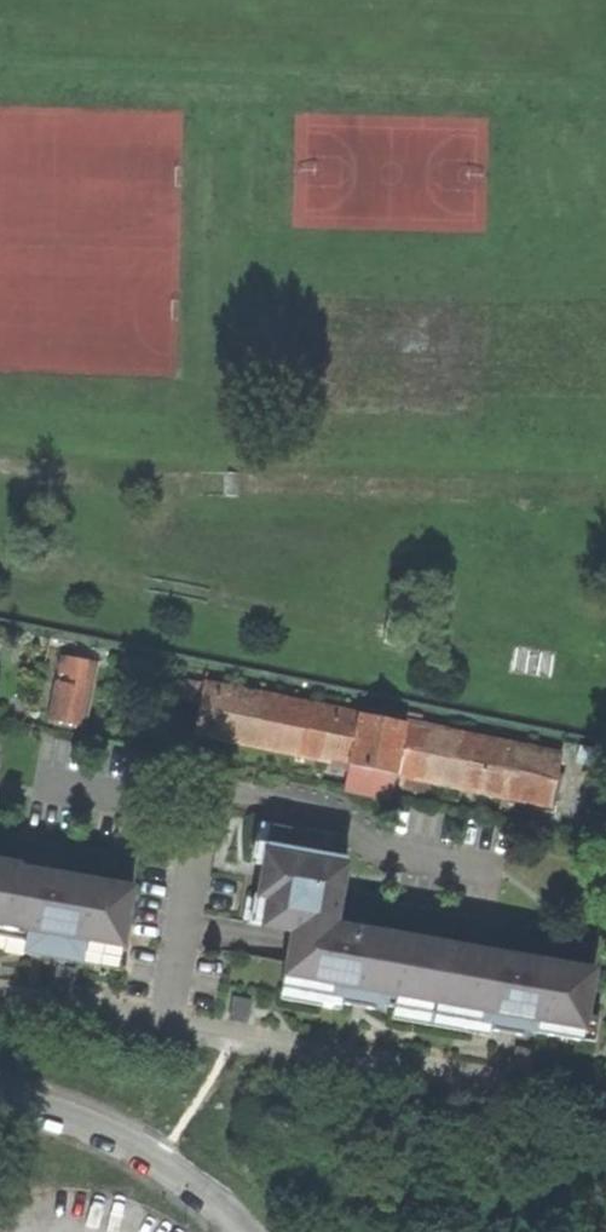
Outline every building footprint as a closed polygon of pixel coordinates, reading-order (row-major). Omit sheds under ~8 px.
[(92,725),(95,658),(57,656),(53,723),(92,725)] [(177,695),(203,700),(205,687),(180,682),(177,695)] [(350,765),(360,715),(206,684),(205,687),(203,700),(196,734),(350,765)] [(350,765),(397,774),(407,724),(360,715),(350,765)] [(502,795),(535,802),(551,805),(555,782),(561,755),(407,724),(397,774),(502,795)] [(391,801),(397,774),(350,765),(345,791),(391,801)] [(532,816),(535,802),(502,795),(499,809),(532,816)] [(251,854),(265,856),(271,822),(258,820),(251,854)] [(336,834),(271,822),(265,856),(263,863),(269,864),(266,879),(260,878),(257,896),(267,897),(262,925),(292,931),(282,987),(322,995),(323,991),(391,1003),(391,1006),(394,1007),(474,1021),(475,1018),(542,1030),(542,1033),(582,1040),(586,1013),(589,997),(599,946),(559,939),(554,965),(485,953),(485,950),(406,935),(405,939),(335,926),(341,893),(339,892),(342,877),(344,877),(347,857),(333,854),(336,834)] [(10,939),(11,935),(80,948),(79,951),(81,952),(120,959),(133,887),(92,880),(91,883),(19,870),(20,865),(0,861),(0,937),(10,939)] [(262,870),(260,878),(266,879),(269,864),(263,863),(262,870)] [(249,923),(262,925),(267,897),(257,896),(254,895),(249,923)] [(79,951),(80,948),(11,935),(10,939),(0,937),(0,949),(24,954),(25,947),(44,951),(60,954),(61,948),(79,951)] [(118,969),(120,959),(81,952),(79,962),(118,969)] [(376,1003),(391,1006),(391,1003),(323,991),(322,995),(282,987),(280,998),(341,1009),(342,1003),(358,1006),(375,1009),(376,1003)] [(233,996),(228,1018),(248,1022),(253,1000),(233,996)] [(526,1030),(542,1033),(542,1030),(475,1018),(474,1021),(394,1007),(392,1019),(489,1036),(490,1029),(505,1032),(525,1036),(526,1030)] [(599,1015),(586,1013),(582,1040),(595,1042),(599,1015)]
